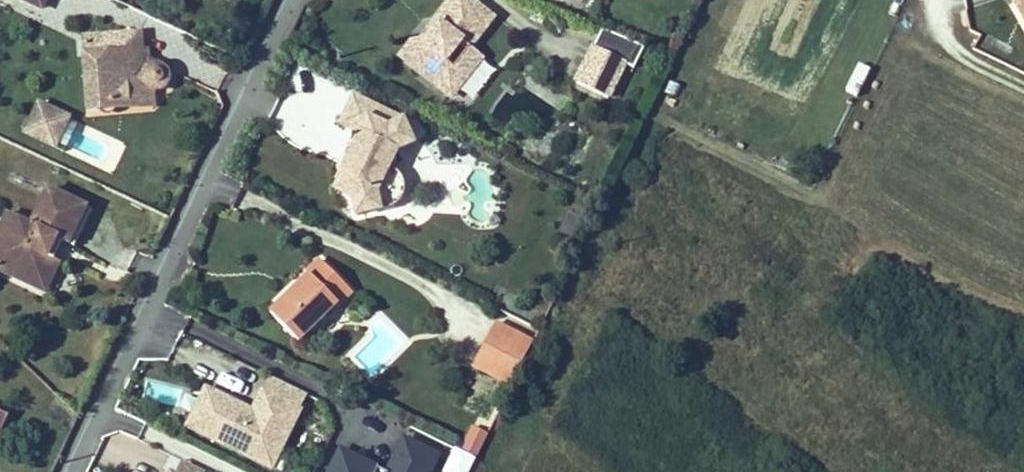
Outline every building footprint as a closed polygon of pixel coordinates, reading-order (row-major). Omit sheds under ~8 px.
[(411,42),(405,51),(406,61),(420,72),(430,71),(456,91),(483,57),(471,47),(494,18),(471,0),(452,0),(436,21),(440,24),(425,44),(421,41),(411,42)] [(1013,4),(1023,23),(1023,0),(1021,0),(1013,4)] [(425,44),(440,24),(436,21),(420,41),(421,41),(425,44)] [(635,67),(643,47),(601,29),(575,84),(607,99),(624,63),(635,67)] [(173,73),(169,65),(145,56),(140,51),(139,33),(84,38),(89,111),(110,109),(113,105),(141,103),(149,88),(158,91),(167,88),(171,83),(173,73)] [(452,97),(456,91),(430,71),(420,72),(452,97)] [(369,103),(353,95),(339,124),(355,132),(369,103)] [(69,117),(39,103),(25,133),(55,147),(69,117)] [(404,120),(369,103),(355,132),(360,134),(355,143),(361,157),(355,169),(349,166),(344,175),(344,180),(346,190),(354,199),(357,214),(387,209),(400,202),(405,189),(401,177),(398,173),(394,170),(381,168),(385,160),(393,153),(414,143),(404,120)] [(86,207),(48,189),(31,225),(7,214),(0,228),(0,243),(9,247),(0,265),(0,271),(33,287),(57,238),(63,241),(68,244),(86,207)] [(86,207),(68,244),(74,247),(92,210),(86,207)] [(57,238),(33,287),(45,293),(60,262),(54,259),(63,241),(57,238)] [(0,243),(0,265),(9,247),(0,243)] [(270,314),(299,343),(337,305),(339,306),(353,293),(321,261),(307,274),(309,276),(270,314)] [(480,353),(517,371),(531,342),(494,324),(480,353)] [(517,371),(480,353),(473,366),(511,385),(517,371)] [(270,376),(264,389),(302,408),(308,395),(270,376)] [(302,408),(264,389),(255,407),(208,384),(187,427),(227,447),(237,427),(281,449),(302,408)] [(9,415),(0,412),(0,434),(9,415)] [(462,446),(479,453),(488,430),(471,423),(462,446)] [(272,468),(281,449),(237,427),(227,447),(272,468)] [(438,456),(404,440),(388,471),(430,471),(438,456)] [(458,449),(447,471),(448,471),(469,471),(476,458),(458,449)] [(378,469),(341,450),(330,471),(377,471),(378,469)] [(182,461),(176,471),(205,471),(182,461)]
